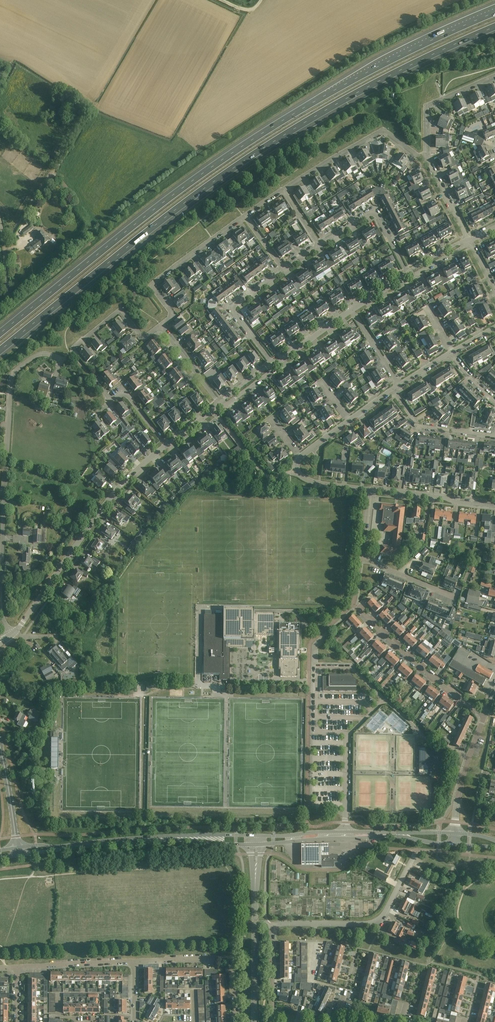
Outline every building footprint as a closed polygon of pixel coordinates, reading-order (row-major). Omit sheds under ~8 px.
[(488,103),(494,100),(494,96),(491,88),(487,90),(489,96),(486,97),(488,103)] [(475,95),(480,106),(485,104),(485,105),(488,103),(486,97),(483,99),(480,93),(475,95)] [(473,103),(469,105),(472,110),(475,109),(475,108),(480,106),(475,95),(470,97),(473,103)] [(472,110),(469,105),(466,106),(464,100),(459,102),(464,114),(472,110)] [(459,116),(464,114),(459,102),(454,104),(456,110),(453,112),(454,114),(457,113),(459,116)] [(442,116),(440,120),(451,126),(453,121),(454,121),(455,119),(450,115),(448,118),(442,116)] [(443,128),(443,132),(449,133),(449,131),(451,126),(440,120),(438,125),(443,128)] [(491,138),(494,136),(494,134),(492,128),(491,125),(486,127),(487,130),(491,138)] [(491,138),(487,130),(482,132),(483,134),(476,137),(475,140),(483,143),(484,140),(485,139),(486,140),(491,138)] [(449,133),(443,132),(442,136),(436,136),(436,142),(449,142),(449,134),(449,133)] [(483,143),(475,140),(474,143),(477,150),(473,152),(476,157),(478,155),(486,151),(484,146),(483,147),(482,146),(483,143)] [(449,147),(449,142),(436,142),(436,147),(442,147),(443,151),(449,150),(449,147)] [(62,148),(56,144),(52,151),(49,150),(45,156),(49,158),(50,156),(55,159),(62,148)] [(378,153),(374,154),(375,160),(378,159),(383,160),(384,147),(379,146),(378,153)] [(390,148),(384,147),(383,160),(388,160),(388,161),(390,163),(392,157),(389,154),(390,148)] [(367,150),(362,153),(368,164),(371,162),(375,160),(374,154),(370,155),(367,150)] [(450,153),(449,150),(443,151),(444,155),(438,158),(441,163),(451,158),(449,153),(450,153)] [(489,156),(486,151),(478,155),(481,160),(480,161),(481,164),(487,161),(485,158),(489,156)] [(368,164),(362,153),(357,155),(361,161),(357,163),(360,168),(366,165),(368,164)] [(392,157),(390,163),(392,164),(394,162),(396,163),(398,164),(404,157),(400,154),(396,159),(392,157)] [(408,160),(404,157),(398,164),(401,166),(400,167),(402,168),(400,170),(403,173),(407,168),(404,165),(408,160)] [(451,168),(456,165),(454,162),(451,158),(441,163),(443,168),(449,165),(451,168)] [(351,159),(346,161),(351,169),(352,172),(352,173),(355,171),(360,168),(357,163),(354,164),(351,159)] [(345,170),(342,171),(345,177),(348,175),(352,172),(351,169),(346,161),(342,164),(345,170)] [(452,171),(447,174),(449,179),(457,175),(460,173),(457,168),(460,166),(458,164),(456,165),(451,168),(452,171)] [(494,176),(494,169),(492,171),(490,167),(484,171),(486,174),(488,173),(490,178),(494,176)] [(335,168),(331,171),(335,178),(337,182),(340,180),(345,177),(342,171),(338,173),(335,168)] [(333,180),(335,178),(331,171),(326,174),(329,179),(326,181),(330,186),(335,183),(333,180)] [(412,180),(420,176),(418,171),(412,174),(410,171),(408,172),(410,175),(409,176),(410,178),(411,177),(412,180)] [(457,175),(449,179),(452,184),(457,181),(459,184),(461,183),(464,181),(463,178),(460,173),(457,175)] [(412,180),(409,182),(412,186),(413,190),(419,187),(417,183),(423,181),(420,176),(412,180)] [(320,177),(315,180),(322,191),(327,188),(330,186),(326,181),(323,183),(320,177)] [(314,196),(322,191),(315,180),(311,183),(314,189),(311,190),(314,196)] [(460,187),(455,190),(457,195),(469,189),(466,183),(468,182),(467,180),(464,181),(461,183),(459,184),(460,187)] [(380,188),(378,196),(381,197),(382,198),(380,199),(383,204),(394,198),(392,195),(391,194),(390,194),(388,195),(387,196),(383,189),(385,185),(381,184),(380,188)] [(305,187),(300,190),(305,197),(307,196),(309,199),(314,196),(311,190),(308,192),(305,187)] [(365,193),(370,200),(375,197),(374,196),(375,196),(378,196),(380,188),(377,187),(371,191),(370,190),(369,188),(367,188),(365,189),(364,191),(365,193)] [(419,187),(413,190),(415,193),(418,191),(421,196),(429,192),(426,187),(421,190),(419,187)] [(469,189),(457,195),(460,200),(464,198),(464,199),(465,202),(473,198),(472,195),(471,195),(471,194),(469,189)] [(305,197),(300,190),(296,193),(299,198),(296,200),(299,205),(302,203),(301,200),(305,197)] [(364,190),(359,193),(360,196),(365,203),(370,200),(365,193),(364,191),(364,190)] [(431,197),(429,192),(421,196),(422,198),(419,200),(421,206),(427,203),(425,199),(431,197)] [(357,195),(355,196),(356,198),(361,206),(365,203),(360,196),(359,193),(357,195)] [(355,196),(350,199),(351,201),(356,209),(361,206),(356,198),(355,196)] [(394,198),(383,204),(386,209),(394,204),(393,203),(394,202),(395,201),(394,200),(394,198)] [(356,209),(351,201),(350,202),(348,200),(346,202),(345,201),(342,203),(347,210),(349,209),(351,212),(356,209)] [(277,205),(284,215),(289,211),(287,209),(282,201),(277,205)] [(386,209),(388,213),(396,209),(395,206),(397,205),(396,203),(394,204),(386,209)] [(427,203),(421,206),(426,214),(437,208),(434,203),(429,206),(427,203)] [(494,214),(490,206),(488,203),(484,206),(489,216),(494,214)] [(284,215),(277,205),(273,208),(276,212),(275,213),(274,213),(272,214),(275,219),(276,220),(279,218),(284,215)] [(335,212),(340,219),(344,216),(343,214),(346,213),(341,206),(339,207),(338,206),(333,209),(335,212)] [(479,208),(484,219),(489,216),(484,206),(479,208)] [(437,208),(426,214),(430,222),(435,219),(434,215),(439,213),(437,208)] [(474,210),(479,221),(484,219),(479,208),(474,210)] [(391,218),(399,214),(396,209),(388,213),(391,218)] [(474,224),(479,221),(474,210),(466,214),(470,222),(473,220),(474,224)] [(335,212),(330,215),(335,222),(340,219),(335,212)] [(266,213),(261,216),(266,223),(267,223),(268,226),(273,223),(272,222),(275,219),(272,214),(269,216),(270,217),(269,217),(266,213)] [(393,223),(401,219),(399,214),(391,218),(393,223)] [(330,215),(326,218),(330,225),(335,222),(330,215)] [(258,216),(253,219),(256,223),(256,224),(257,224),(257,225),(259,227),(261,225),(262,227),(266,223),(261,216),(259,218),(258,216)] [(326,218),(321,220),(326,228),(330,225),(326,218)] [(396,228),(403,224),(401,219),(393,223),(396,228)] [(326,228),(321,220),(318,222),(317,221),(313,224),(316,229),(319,228),(321,231),(326,228)] [(446,223),(440,226),(447,238),(450,236),(449,235),(452,234),(448,228),(451,226),(452,226),(449,221),(449,222),(446,224),(446,223)] [(29,226),(22,232),(24,236),(31,230),(36,226),(33,223),(29,226)] [(403,224),(396,228),(398,233),(401,231),(402,235),(409,231),(407,226),(405,227),(403,224)] [(433,231),(436,236),(438,234),(441,240),(443,238),(444,239),(447,238),(440,226),(433,231)] [(371,228),(367,231),(372,238),(376,235),(371,228)] [(238,232),(245,241),(247,239),(249,242),(255,238),(250,231),(247,234),(243,229),(238,232)] [(44,234),(42,231),(36,235),(38,239),(31,244),(35,250),(42,244),(43,245),(49,240),(45,234),(44,234)] [(296,233),(303,243),(308,240),(303,232),(301,231),(300,231),(296,233)] [(367,241),(372,238),(367,231),(362,234),(367,241)] [(425,235),(431,246),(434,245),(434,244),(436,242),(433,237),(436,236),(433,231),(425,235)] [(245,241),(238,232),(233,236),(237,241),(234,243),(238,249),(244,245),(242,243),(245,241)] [(299,246),(303,243),(296,233),(288,238),(292,244),(296,242),(299,246)] [(428,248),(431,246),(425,235),(417,239),(420,245),(423,243),(425,248),(428,247),(428,248)] [(290,246),(292,244),(288,238),(280,244),(282,246),(287,254),(292,251),(290,248),(291,247),(290,246)] [(350,241),(355,249),(360,246),(355,238),(352,240),(351,239),(350,241)] [(417,246),(420,245),(417,239),(414,241),(416,244),(414,244),(414,243),(413,242),(411,242),(409,244),(416,255),(419,254),(418,253),(420,251),(417,246)] [(227,240),(222,244),(228,252),(231,250),(232,252),(238,249),(234,243),(233,242),(230,244),(227,240)] [(347,249),(344,251),(348,256),(348,257),(357,251),(355,249),(350,241),(345,244),(346,246),(345,247),(347,249)] [(217,254),(221,260),(227,256),(225,254),(228,252),(222,244),(217,247),(219,251),(219,252),(217,254)] [(416,255),(409,244),(406,245),(404,248),(410,257),(412,256),(413,257),(416,255)] [(487,249),(484,251),(488,259),(494,255),(494,251),(491,244),(486,247),(487,249)] [(287,254),(282,246),(278,249),(277,248),(276,248),(274,250),(279,257),(281,255),(282,257),(287,254)] [(334,251),(334,252),(338,259),(340,262),(346,258),(348,257),(348,256),(344,251),(342,252),(341,250),(340,251),(338,249),(336,250),(334,250),(334,251)] [(216,264),(221,260),(217,254),(214,257),(210,252),(208,254),(207,254),(205,255),(211,263),(214,262),(216,264)] [(331,259),(328,261),(332,267),(340,262),(334,252),(329,255),(331,259)] [(209,265),(211,263),(205,255),(203,257),(201,259),(204,264),(201,266),(205,272),(211,268),(209,265)] [(258,260),(260,263),(265,270),(269,266),(267,264),(271,261),(267,255),(263,258),(262,257),(258,260)] [(386,259),(382,262),(389,273),(391,271),(391,270),(393,269),(390,264),(392,262),(395,260),(394,259),(392,255),(389,257),(386,259)] [(463,274),(467,272),(468,269),(471,267),(470,266),(471,266),(469,262),(468,263),(466,258),(465,259),(464,258),(460,260),(461,261),(460,262),(463,267),(460,269),(463,274)] [(332,267),(328,261),(326,262),(325,262),(324,262),(322,259),(317,262),(323,272),(329,269),(332,267)] [(255,266),(260,273),(265,270),(260,263),(258,264),(256,261),(253,263),(255,266)] [(311,272),(315,278),(318,276),(323,272),(317,262),(312,265),(313,267),(312,268),(314,270),(311,272)] [(386,275),(389,273),(382,262),(374,267),(377,272),(380,270),(383,275),(385,274),(386,275)] [(195,264),(189,267),(195,275),(198,272),(200,275),(203,273),(204,275),(206,274),(205,272),(201,266),(198,268),(195,264)] [(451,265),(448,267),(453,276),(455,275),(459,276),(463,274),(460,269),(457,270),(454,265),(452,266),(451,265)] [(249,266),(245,269),(246,272),(251,279),(256,276),(251,269),(249,266)] [(255,266),(251,269),(256,276),(260,273),(255,266)] [(189,267),(184,271),(188,276),(185,278),(189,283),(193,280),(197,277),(195,275),(189,267)] [(375,273),(377,272),(374,267),(370,269),(370,272),(368,274),(373,283),(376,281),(376,280),(378,278),(375,273)] [(453,276),(448,267),(445,269),(445,270),(443,271),(446,276),(443,278),(446,283),(449,281),(450,277),(453,276)] [(247,282),(251,279),(246,272),(245,269),(237,274),(242,281),(245,279),(247,282)] [(305,270),(300,273),(307,283),(313,279),(315,278),(311,272),(309,273),(307,272),(307,273),(305,270)] [(368,274),(366,271),(359,276),(362,281),(364,280),(368,285),(370,283),(370,284),(373,283),(368,274)] [(298,281),(295,283),(300,289),(307,283),(300,273),(296,277),(299,281),(298,281)] [(434,275),(431,276),(436,285),(439,284),(443,285),(446,283),(443,278),(440,280),(437,274),(435,276),(434,275)] [(236,279),(231,283),(236,290),(241,287),(239,284),(241,282),(236,275),(234,277),(236,279)] [(359,283),(362,281),(359,276),(351,281),(358,292),(361,290),(360,289),(362,288),(359,283)] [(436,285),(431,276),(428,278),(429,279),(427,280),(430,286),(427,287),(430,293),(433,291),(434,287),(436,285)] [(174,286),(169,280),(162,286),(162,287),(163,289),(165,289),(168,294),(172,291),(174,294),(181,289),(177,284),(174,286)] [(343,286),(346,291),(348,293),(350,291),(352,294),(354,293),(355,294),(358,292),(351,281),(343,286)] [(289,282),(284,285),(292,295),(300,289),(295,283),(293,285),(293,284),(292,284),(291,284),(289,282)] [(227,286),(232,293),(236,290),(231,283),(227,286)] [(430,293),(427,287),(424,289),(421,284),(418,285),(418,284),(415,286),(420,295),(422,293),(426,294),(430,293)] [(469,284),(463,287),(465,291),(466,290),(469,297),(480,291),(478,286),(475,288),(475,287),(473,287),(472,284),(470,285),(469,284)] [(292,295),(284,285),(280,288),(283,292),(282,293),(279,295),(283,300),(283,299),(285,298),(286,299),(292,295)] [(228,296),(232,293),(227,286),(222,289),(228,296)] [(413,295),(410,297),(413,302),(416,300),(417,296),(420,295),(415,286),(412,287),(412,288),(410,290),(413,295)] [(221,287),(216,290),(218,292),(223,300),(228,296),(222,289),(221,287)] [(336,294),(334,295),(339,304),(342,302),(342,301),(344,300),(341,295),(343,293),(340,288),(335,291),(336,294)] [(451,297),(455,294),(457,297),(460,295),(456,288),(448,293),(451,297)] [(186,294),(183,290),(178,294),(180,297),(174,302),(178,308),(187,302),(183,297),(186,294)] [(223,300),(218,292),(216,290),(212,293),(214,297),(209,301),(208,305),(217,306),(217,303),(218,302),(219,303),(223,300)] [(480,291),(469,297),(471,301),(473,301),(475,306),(480,303),(478,298),(483,296),(480,291)] [(327,296),(325,298),(328,303),(330,301),(334,306),(336,305),(336,306),(339,304),(334,295),(332,293),(332,292),(326,295),(327,296)] [(273,293),(269,296),(274,304),(276,306),(284,300),(283,299),(283,300),(279,295),(277,296),(276,296),(275,296),(273,293)] [(401,294),(398,296),(403,304),(406,303),(410,304),(413,302),(410,297),(407,299),(404,294),(402,295),(401,294)] [(274,304),(269,296),(264,300),(269,307),(274,304)] [(397,305),(394,307),(397,312),(400,310),(401,306),(403,304),(398,296),(395,298),(396,299),(394,300),(397,305)] [(328,303),(325,298),(321,300),(320,303),(321,304),(319,306),(325,314),(327,312),(327,311),(329,309),(325,304),(328,303)] [(440,307),(438,309),(441,314),(448,308),(451,307),(448,302),(447,303),(446,302),(447,301),(446,298),(438,304),(440,307)] [(477,309),(475,310),(478,316),(481,314),(489,310),(487,305),(484,307),(483,305),(482,306),(480,303),(475,306),(476,308),(477,309)] [(394,314),(397,312),(394,307),(391,309),(388,304),(385,305),(385,304),(382,306),(387,314),(390,313),(394,314)] [(208,305),(208,308),(209,309),(212,313),(211,314),(209,316),(209,317),(212,321),(214,319),(221,313),(218,309),(217,310),(216,309),(217,306),(208,305)] [(258,315),(263,312),(257,305),(253,308),(258,315)] [(325,314),(319,306),(314,309),(312,306),(310,308),(313,313),(316,311),(319,316),(321,315),(322,316),(325,314)] [(385,316),(387,314),(382,306),(379,308),(380,309),(377,310),(381,315),(378,317),(381,322),(384,320),(385,316)] [(258,315),(253,308),(248,311),(251,315),(250,316),(248,318),(252,324),(260,318),(258,315)] [(311,315),(313,313),(310,308),(307,310),(302,313),(310,324),(313,322),(312,321),(314,320),(311,315)] [(450,310),(448,308),(441,314),(444,318),(446,317),(449,321),(451,320),(456,316),(457,316),(454,311),(450,310)] [(490,311),(489,310),(481,314),(483,319),(492,315),(490,313),(491,311),(490,311)] [(279,312),(272,317),(274,320),(281,315),(279,312)] [(217,323),(225,318),(221,313),(214,319),(217,323)] [(298,317),(295,319),(298,324),(301,322),(304,327),(306,325),(307,326),(310,324),(302,313),(297,316),(298,317)] [(381,322),(378,317),(375,319),(371,314),(370,314),(370,313),(366,316),(367,317),(366,317),(368,322),(370,325),(371,326),(374,324),(377,325),(381,322)] [(177,331),(178,331),(185,325),(183,322),(185,320),(181,315),(175,319),(178,322),(173,326),(177,331)] [(221,327),(228,322),(225,318),(217,323),(221,327)] [(423,318),(415,322),(417,327),(427,322),(425,319),(424,319),(423,318)] [(288,324),(295,335),(298,333),(297,332),(299,330),(296,325),(298,324),(295,319),(288,324)] [(125,329),(119,321),(113,326),(116,330),(114,332),(119,339),(125,334),(123,331),(125,329)] [(453,331),(460,326),(457,321),(449,327),(453,331)] [(224,332),(231,326),(228,322),(221,327),(224,332)] [(427,322),(417,327),(420,332),(428,327),(427,326),(428,325),(427,322)] [(292,337),(295,335),(288,324),(280,329),(284,334),(286,332),(290,337),(292,336),(292,337)] [(186,332),(188,335),(193,331),(190,326),(188,328),(185,325),(178,331),(182,336),(186,332)] [(460,326),(453,331),(456,336),(458,334),(461,340),(467,336),(463,330),(465,329),(463,325),(460,326)] [(234,331),(231,326),(224,332),(227,336),(234,331)] [(281,336),(284,334),(280,329),(278,331),(279,333),(275,337),(281,345),(283,343),(283,342),(285,341),(281,336)] [(346,330),(344,332),(351,343),(359,337),(355,333),(353,335),(349,330),(347,331),(346,330)] [(193,331),(188,335),(190,338),(185,342),(189,347),(197,341),(195,337),(197,335),(194,331),(193,331)] [(227,336),(225,338),(228,342),(231,340),(238,335),(234,331),(229,335),(227,336)] [(340,344),(343,348),(351,343),(344,332),(341,334),(341,335),(339,337),(343,341),(340,344)] [(395,341),(396,340),(394,336),(392,336),(390,337),(388,334),(383,338),(384,339),(383,340),(385,341),(383,342),(385,345),(385,347),(386,347),(395,341)] [(133,340),(129,335),(120,343),(127,352),(137,344),(133,339),(133,340)] [(241,339),(238,335),(231,340),(234,345),(233,345),(235,348),(240,344),(238,342),(241,339)] [(435,339),(434,339),(433,336),(424,341),(427,346),(435,341),(435,339)] [(278,347),(281,345),(275,337),(270,340),(268,338),(265,340),(269,345),(272,343),(275,348),(277,346),(278,347)] [(99,342),(97,339),(91,344),(97,351),(100,349),(102,351),(107,347),(101,340),(99,342)] [(146,347),(150,352),(158,346),(154,341),(152,342),(150,340),(145,344),(146,347)] [(393,352),(395,350),(397,353),(402,349),(400,346),(401,346),(396,340),(395,341),(386,347),(390,351),(391,350),(393,352)] [(197,341),(189,347),(193,352),(198,349),(200,351),(206,347),(202,342),(200,344),(197,341)] [(340,351),(343,348),(340,344),(337,346),(334,341),(332,342),(331,341),(328,343),(334,351),(336,350),(340,351)] [(438,346),(435,341),(427,346),(424,347),(429,356),(438,351),(436,347),(438,346)] [(324,355),(328,359),(331,357),(332,353),(334,351),(328,343),(325,345),(326,346),(324,348),(327,353),(324,355)] [(483,350),(487,357),(491,354),(492,356),(494,355),(494,354),(492,348),(490,345),(488,347),(483,350)] [(158,346),(150,352),(153,356),(150,357),(153,361),(161,354),(159,352),(161,350),(158,346)] [(94,352),(91,354),(86,348),(80,353),(87,362),(92,358),(94,360),(98,357),(94,352)] [(206,352),(204,349),(199,354),(200,356),(198,358),(201,363),(209,357),(208,357),(211,355),(207,351),(206,352)] [(398,365),(406,359),(402,352),(403,351),(402,349),(397,353),(398,355),(396,356),(397,358),(396,359),(397,361),(396,362),(398,365)] [(483,350),(478,352),(482,360),(483,359),(484,361),(488,359),(487,357),(483,350)] [(244,357),(249,364),(252,362),(254,364),(259,360),(254,352),(250,355),(249,353),(244,357)] [(320,365),(328,359),(324,355),(322,357),(318,352),(316,353),(315,352),(312,354),(319,363),(320,365)] [(359,359),(361,363),(371,357),(368,352),(367,353),(367,352),(366,352),(363,353),(363,354),(360,356),(360,357),(359,358),(359,359)] [(478,352),(473,355),(476,360),(478,362),(479,365),(484,362),(484,361),(483,359),(482,360),(478,352)] [(158,362),(161,366),(169,360),(165,355),(163,357),(161,354),(153,361),(155,364),(158,362)] [(316,364),(319,363),(312,354),(310,356),(310,357),(308,359),(312,364),(309,366),(313,370),(315,368),(316,364)] [(214,360),(211,355),(208,357),(209,357),(201,363),(205,368),(208,365),(210,368),(217,362),(215,359),(214,360)] [(478,362),(473,355),(469,358),(470,360),(467,361),(470,368),(474,366),(473,365),(478,362)] [(249,364),(244,357),(239,360),(241,362),(237,365),(242,373),(248,368),(246,366),(249,364)] [(366,372),(367,371),(372,368),(371,366),(372,365),(372,364),(371,363),(374,361),(371,357),(361,363),(366,372)] [(412,366),(406,359),(398,365),(400,368),(401,367),(402,369),(404,367),(407,371),(408,370),(408,371),(413,369),(411,367),(412,366)] [(172,365),(169,360),(161,366),(164,370),(162,372),(164,375),(166,373),(172,369),(170,366),(172,365)] [(218,362),(211,367),(213,371),(220,365),(218,362)] [(310,373),(313,370),(309,366),(306,368),(303,363),(301,364),(300,363),(297,365),(303,374),(305,372),(310,373)] [(238,373),(233,365),(228,369),(229,371),(225,374),(231,381),(237,377),(235,375),(238,373)] [(295,368),(293,370),(296,375),(294,377),(297,382),(300,379),(305,376),(303,374),(297,365),(294,367),(295,368)] [(102,377),(106,381),(113,375),(110,371),(112,369),(110,366),(102,373),(104,375),(102,377)] [(379,370),(377,371),(374,367),(372,368),(367,371),(373,380),(374,379),(382,375),(379,370)] [(445,371),(450,379),(454,376),(455,377),(458,375),(454,369),(451,370),(450,368),(445,371)] [(172,369),(166,373),(172,380),(180,374),(176,369),(174,371),(172,369)] [(332,378),(329,380),(333,384),(344,375),(338,369),(337,369),(336,369),(331,373),(333,375),(332,376),(332,377),(332,378)] [(490,370),(485,375),(487,377),(486,379),(490,383),(494,377),(494,372),(491,369),(490,370)] [(127,382),(131,386),(139,380),(136,376),(138,374),(136,371),(128,378),(129,380),(127,382)] [(441,374),(445,381),(450,379),(445,371),(441,374)] [(214,382),(211,384),(215,388),(217,387),(219,389),(225,385),(224,383),(227,381),(221,373),(216,377),(218,379),(214,382)] [(175,389),(178,387),(183,383),(181,380),(183,379),(180,374),(172,380),(175,385),(173,386),(175,389)] [(284,374),(282,376),(288,385),(289,387),(294,384),(297,382),(294,377),(291,379),(287,374),(285,375),(284,374)] [(441,384),(445,381),(441,374),(436,377),(441,384)] [(117,379),(113,375),(106,381),(109,386),(111,384),(113,387),(121,380),(119,377),(117,379)] [(344,375),(333,384),(336,389),(337,388),(345,382),(347,380),(344,375)] [(382,375),(374,379),(373,380),(372,381),(376,388),(382,384),(381,382),(385,379),(384,377),(384,375),(382,375)] [(288,385),(282,376),(279,378),(280,379),(277,381),(281,386),(278,388),(282,393),(285,390),(285,386),(288,385)] [(66,377),(63,377),(62,377),(62,379),(58,377),(54,389),(59,391),(59,390),(65,391),(66,388),(66,389),(69,381),(66,380),(66,379),(66,377)] [(431,380),(434,385),(433,386),(435,390),(437,389),(436,387),(441,384),(436,377),(431,380)] [(139,380),(131,386),(135,391),(137,390),(139,392),(144,387),(147,386),(145,383),(142,385),(139,380)] [(185,381),(183,383),(178,387),(181,390),(188,384),(185,381)] [(50,385),(41,382),(38,389),(39,389),(36,397),(39,398),(40,393),(42,393),(40,398),(46,399),(48,392),(50,385)] [(422,386),(426,394),(429,392),(431,394),(435,392),(430,384),(427,385),(426,383),(422,386)] [(461,396),(469,389),(465,385),(463,387),(460,384),(453,391),(457,395),(458,394),(461,397),(461,396)] [(417,389),(421,396),(426,394),(422,386),(417,389)] [(150,395),(144,387),(139,392),(140,394),(138,396),(142,401),(150,395)] [(265,390),(263,391),(267,396),(264,398),(268,403),(272,401),(277,397),(275,395),(274,394),(275,394),(272,391),(269,387),(268,388),(267,387),(264,389),(265,390)] [(307,397),(310,400),(312,399),(320,394),(317,389),(309,394),(310,395),(307,397)] [(351,389),(344,395),(345,397),(344,398),(346,401),(355,394),(351,389)] [(417,399),(421,396),(417,389),(412,392),(417,399)] [(461,396),(465,400),(472,393),(469,389),(461,396)] [(201,399),(195,392),(193,393),(195,395),(191,398),(197,406),(202,403),(200,400),(201,399)] [(417,399),(412,392),(408,395),(409,397),(406,399),(410,405),(413,403),(412,402),(417,399)] [(476,397),(472,393),(465,400),(469,404),(470,403),(476,397)] [(323,399),(320,394),(312,399),(310,400),(312,405),(314,409),(315,409),(316,408),(316,409),(321,405),(320,403),(321,402),(320,400),(323,399)] [(355,394),(346,401),(349,404),(350,403),(351,404),(353,403),(354,405),(358,402),(356,399),(358,398),(355,394)] [(153,398),(150,395),(142,401),(146,405),(148,404),(150,406),(158,400),(155,396),(153,398)] [(265,406),(268,403),(264,398),(261,400),(258,395),(257,396),(256,395),(253,398),(253,399),(252,399),(255,403),(255,404),(257,407),(258,407),(261,405),(265,406)] [(470,403),(474,406),(473,407),(476,409),(480,405),(478,403),(480,401),(476,397),(470,403)] [(159,404),(163,401),(161,398),(155,402),(159,408),(161,406),(159,404)] [(193,406),(187,398),(182,402),(178,404),(180,407),(186,415),(191,411),(189,409),(193,406)] [(294,403),(297,408),(304,403),(301,399),(294,403)] [(122,403),(122,404),(121,403),(119,405),(120,405),(116,408),(122,416),(129,411),(122,403)] [(243,414),(246,419),(250,417),(250,413),(253,411),(253,410),(251,407),(250,407),(247,403),(246,404),(246,403),(242,405),(243,406),(242,407),(245,412),(243,414)] [(431,413),(435,417),(441,411),(437,407),(440,405),(437,403),(434,406),(431,408),(433,411),(431,413)] [(281,413),(282,416),(281,417),(283,420),(291,413),(293,412),(287,404),(280,409),(283,412),(281,413)] [(483,413),(486,414),(494,417),(494,415),(494,412),(493,411),(494,408),(487,405),(485,409),(483,413)] [(182,414),(176,406),(171,410),(167,413),(169,415),(175,423),(180,420),(178,417),(182,414)] [(387,409),(394,419),(397,416),(397,414),(400,412),(396,406),(393,408),(392,406),(387,409)] [(320,412),(323,417),(331,412),(328,407),(320,412)] [(422,407),(413,413),(415,416),(424,410),(422,407)] [(383,412),(389,422),(394,419),(387,409),(383,412)] [(441,411),(435,417),(439,421),(441,419),(444,422),(450,416),(443,409),(441,411)] [(246,419),(243,414),(240,416),(236,411),(235,412),(234,411),(231,414),(232,415),(231,415),(233,419),(233,420),(235,423),(236,423),(239,421),(243,422),(246,419)] [(331,412),(323,417),(326,421),(330,428),(333,425),(330,419),(334,417),(331,412)] [(378,416),(385,425),(389,422),(383,412),(378,416)] [(122,422),(121,420),(117,416),(114,418),(110,413),(104,417),(110,425),(114,422),(117,426),(122,422)] [(294,417),(291,413),(283,420),(286,422),(287,422),(289,424),(291,422),(293,425),(300,420),(296,415),(294,417)] [(484,419),(492,422),(494,417),(486,414),(484,419)] [(170,423),(164,415),(160,418),(156,421),(157,424),(164,432),(168,428),(167,425),(170,423)] [(378,416),(374,419),(381,428),(385,425),(378,416)] [(121,420),(122,422),(128,429),(130,427),(129,426),(130,425),(124,418),(121,420)] [(374,433),(381,428),(374,419),(370,422),(372,425),(369,427),(374,433)] [(490,427),(492,422),(484,419),(482,424),(479,424),(478,428),(485,429),(486,426),(490,427)] [(306,431),(303,428),(306,426),(302,421),(296,425),(298,428),(294,432),(295,434),(295,435),(297,438),(306,431)] [(102,426),(98,422),(92,426),(96,431),(93,432),(94,433),(94,434),(94,436),(96,437),(97,437),(99,435),(100,437),(106,432),(107,434),(110,431),(105,424),(102,426)] [(265,424),(264,424),(257,429),(260,433),(259,434),(263,439),(269,434),(267,431),(269,430),(267,427),(267,426),(265,424)] [(217,426),(216,425),(213,427),(213,428),(213,429),(217,435),(214,437),(218,442),(221,440),(221,439),(225,435),(221,430),(222,429),(218,425),(217,426)] [(367,431),(364,426),(358,430),(364,438),(368,436),(371,440),(376,436),(370,428),(367,431)] [(399,436),(404,439),(408,432),(404,429),(402,432),(400,430),(396,435),(399,437),(399,436)] [(308,434),(306,431),(297,438),(299,440),(300,440),(302,442),(306,439),(309,442),(317,435),(313,430),(308,434)] [(144,432),(140,431),(134,436),(139,443),(142,441),(146,446),(151,442),(148,438),(149,437),(146,434),(145,434),(144,432)] [(408,432),(404,439),(408,442),(408,443),(411,445),(414,439),(412,438),(413,435),(408,432)] [(204,434),(200,437),(208,448),(213,444),(214,446),(217,443),(213,438),(210,440),(206,434),(205,435),(204,434)] [(353,434),(345,440),(348,444),(349,443),(351,444),(353,442),(356,447),(360,444),(362,446),(365,444),(357,434),(355,436),(353,434)] [(271,438),(270,436),(263,441),(266,445),(268,444),(270,446),(273,444),(274,446),(278,443),(276,440),(276,439),(276,438),(275,439),(274,437),(271,438)] [(424,445),(425,437),(420,436),(419,440),(416,439),(415,446),(418,446),(418,447),(424,448),(424,445)] [(200,448),(198,450),(202,455),(205,453),(204,451),(208,448),(200,437),(196,440),(197,441),(196,442),(200,448)] [(441,439),(436,438),(435,447),(435,449),(443,451),(444,443),(441,442),(441,439)] [(131,440),(125,445),(134,455),(139,451),(137,449),(136,447),(139,445),(135,441),(133,442),(131,440)] [(448,448),(453,449),(454,440),(449,440),(448,443),(445,443),(444,451),(447,451),(448,448)] [(476,443),(470,442),(469,451),(469,452),(473,453),(474,454),(476,455),(477,447),(475,447),(476,443)] [(483,451),(489,452),(490,443),(484,443),(484,446),(481,445),(480,452),(480,453),(482,454),(483,453),(483,451)] [(199,457),(202,455),(198,450),(195,452),(191,446),(190,446),(189,445),(185,448),(191,457),(193,459),(198,456),(199,457)] [(238,446),(227,455),(230,458),(241,450),(238,446)] [(182,452),(181,453),(185,459),(183,461),(187,466),(190,464),(189,463),(193,459),(191,457),(185,448),(181,451),(182,452)] [(285,452),(282,448),(276,453),(274,450),(269,454),(273,460),(278,457),(280,461),(284,458),(288,456),(285,452)] [(122,449),(119,451),(113,457),(122,466),(128,460),(126,458),(128,456),(122,449)] [(184,468),(187,466),(183,461),(180,463),(176,457),(175,458),(174,457),(170,460),(178,471),(183,467),(184,468)] [(117,466),(111,460),(108,462),(110,464),(104,470),(112,477),(118,471),(115,469),(117,466)] [(178,471),(170,460),(166,463),(166,464),(170,470),(167,473),(172,478),(175,476),(174,474),(178,471)] [(340,472),(341,472),(343,472),(345,472),(346,462),(340,462),(340,461),(340,462),(338,461),(337,461),(331,461),(330,471),(332,471),(334,471),(335,471),(336,471),(336,472),(337,471),(339,471),(338,472),(339,472),(341,472),(340,472)] [(360,465),(360,464),(356,464),(352,464),(351,472),(356,473),(359,474),(359,473),(362,473),(363,465),(360,465)] [(406,466),(399,466),(399,468),(398,468),(397,468),(397,470),(393,469),(392,480),(400,481),(401,473),(405,474),(406,466)] [(390,468),(384,467),(384,469),(383,470),(379,470),(378,478),(383,479),(383,478),(385,478),(386,475),(389,475),(390,468)] [(211,468),(204,473),(206,476),(213,471),(211,468)] [(158,469),(154,473),(163,483),(168,479),(169,480),(172,478),(167,473),(165,475),(160,469),(159,470),(158,469)] [(420,484),(421,475),(417,474),(417,470),(410,469),(409,481),(415,481),(415,483),(416,483),(416,484),(419,484),(419,483),(420,484)] [(96,475),(91,480),(93,482),(99,487),(100,486),(102,488),(106,483),(103,480),(103,479),(102,478),(105,476),(106,477),(106,476),(99,470),(97,473),(95,475),(96,475)] [(425,475),(421,475),(420,484),(421,485),(423,485),(424,484),(425,483),(431,483),(432,472),(425,471),(425,475)] [(476,482),(478,472),(470,472),(470,479),(466,478),(465,481),(462,480),(462,483),(462,484),(465,485),(464,489),(472,490),(473,482),(476,482)] [(163,483),(154,473),(150,476),(151,477),(150,477),(155,483),(153,485),(157,490),(160,488),(159,487),(163,483)] [(459,473),(456,473),(455,478),(452,477),(450,487),(457,488),(458,482),(462,483),(462,480),(463,474),(459,473)] [(448,475),(438,474),(437,486),(443,486),(444,481),(447,482),(448,475)] [(143,484),(142,483),(139,487),(139,488),(147,497),(152,493),(153,494),(156,492),(151,487),(149,489),(143,484)] [(187,484),(181,489),(184,493),(191,488),(187,484)] [(140,501),(132,494),(125,502),(128,506),(126,509),(132,515),(134,515),(135,513),(135,511),(133,509),(136,505),(137,506),(139,506),(141,504),(141,502),(140,501)] [(398,506),(380,504),(380,510),(383,511),(381,524),(385,524),(384,530),(391,531),(390,539),(389,539),(388,547),(381,546),(380,554),(400,556),(401,548),(400,548),(405,508),(400,507),(399,507),(398,506),(398,505),(398,506)] [(421,509),(414,509),(413,514),(411,514),(411,519),(407,519),(406,524),(413,524),(414,518),(415,519),(415,523),(419,523),(419,519),(421,509)] [(440,517),(443,517),(444,511),(435,510),(434,519),(439,520),(440,517)] [(453,512),(444,511),(443,517),(443,520),(446,520),(446,521),(451,521),(453,512)] [(117,512),(113,519),(117,521),(116,522),(120,525),(122,521),(125,521),(127,523),(129,520),(131,517),(124,513),(122,516),(117,512)] [(464,520),(467,520),(468,514),(459,513),(458,522),(463,523),(464,520)] [(468,514),(467,520),(471,521),(471,524),(476,524),(477,515),(468,514)] [(492,531),(493,525),(493,523),(490,523),(491,517),(483,516),(482,522),(485,522),(484,530),(492,531)] [(103,533),(102,533),(105,535),(105,536),(105,537),(106,538),(107,538),(108,538),(111,540),(115,534),(117,536),(120,531),(113,526),(111,530),(107,527),(105,529),(104,530),(103,532),(103,533)] [(41,530),(34,530),(33,543),(41,544),(41,530)] [(136,537),(134,540),(138,542),(145,533),(142,531),(139,536),(136,537)] [(109,544),(101,539),(99,541),(97,540),(92,548),(96,551),(96,552),(97,553),(99,553),(100,552),(100,550),(101,547),(105,550),(109,544)] [(30,548),(27,548),(27,555),(23,555),(23,560),(20,560),(20,566),(26,566),(26,563),(30,564),(30,555),(30,548)] [(91,560),(86,556),(81,563),(89,569),(93,564),(97,567),(100,562),(94,557),(91,560)] [(422,564),(421,566),(425,568),(427,569),(428,569),(431,570),(432,571),(433,571),(435,572),(438,564),(440,565),(441,562),(435,559),(431,557),(430,561),(428,564),(422,562),(421,564),(422,564)] [(432,580),(435,572),(433,571),(432,571),(431,570),(428,569),(427,569),(425,568),(421,566),(422,564),(421,564),(417,562),(415,566),(420,567),(419,571),(428,574),(427,578),(432,580)] [(71,577),(71,578),(77,582),(83,574),(87,577),(89,574),(83,570),(81,573),(77,570),(73,574),(72,575),(71,576),(71,577)] [(382,583),(387,585),(391,577),(385,575),(382,583)] [(452,580),(448,589),(452,590),(452,589),(454,590),(457,582),(459,578),(453,576),(452,580)] [(387,585),(392,587),(396,579),(391,577),(387,585)] [(448,589),(452,580),(446,577),(443,586),(445,586),(444,587),(448,589)] [(392,587),(392,589),(397,591),(397,589),(401,581),(396,579),(392,587)] [(401,581),(397,589),(402,591),(406,583),(401,581)] [(62,591),(61,593),(65,595),(64,596),(66,597),(68,599),(68,598),(69,599),(71,596),(73,594),(77,596),(79,593),(81,590),(74,586),(72,589),(70,587),(70,588),(66,586),(64,589),(62,590),(62,591)] [(414,600),(418,589),(417,588),(417,587),(413,586),(412,587),(412,586),(410,591),(406,589),(404,595),(414,600)] [(420,590),(418,589),(414,600),(424,604),(427,598),(423,596),(425,592),(425,591),(421,589),(420,590)] [(481,592),(469,589),(466,603),(478,605),(481,592)] [(372,608),(377,603),(373,599),(368,604),(372,608)] [(377,603),(372,608),(376,613),(381,608),(383,606),(379,601),(377,603)] [(426,609),(431,611),(435,603),(430,601),(426,609)] [(401,603),(398,606),(403,611),(406,608),(401,603)] [(436,613),(440,605),(435,603),(431,611),(436,613)] [(481,608),(468,604),(467,609),(480,613),(481,608)] [(445,607),(440,605),(436,613),(436,615),(441,617),(441,615),(445,607)] [(441,615),(441,617),(445,619),(446,617),(450,609),(445,607),(441,615)] [(391,613),(385,608),(383,610),(384,611),(379,616),(383,621),(391,613)] [(254,609),(224,609),(224,611),(224,615),(204,615),(204,674),(219,674),(219,680),(220,680),(220,679),(223,679),(223,680),(230,680),(230,648),(246,648),(246,642),(256,642),(256,636),(274,636),(274,633),(279,633),(279,670),(280,670),(280,677),(297,677),(297,670),(299,670),(299,625),(279,624),(279,621),(274,621),(274,613),(254,613),(254,611),(254,609)] [(446,617),(445,619),(450,621),(449,624),(453,625),(456,614),(454,613),(455,611),(450,609),(446,617)] [(395,617),(391,613),(383,621),(387,625),(395,617)] [(407,618),(403,614),(398,620),(399,621),(397,624),(396,623),(391,628),(395,632),(401,626),(403,625),(402,624),(407,618)] [(353,624),(353,625),(358,620),(353,616),(346,623),(350,627),(353,624)] [(362,625),(358,620),(353,625),(357,629),(362,625)] [(423,620),(422,623),(432,628),(433,625),(423,620)] [(401,626),(395,632),(400,637),(405,630),(401,626)] [(361,635),(364,638),(369,633),(365,628),(358,636),(359,637),(361,635)] [(442,629),(441,630),(442,631),(442,632),(444,633),(450,637),(451,632),(446,630),(443,629),(442,628),(442,629)] [(408,644),(413,638),(410,636),(412,634),(410,632),(403,640),(408,644)] [(483,636),(467,632),(465,637),(482,641),(483,636)] [(374,637),(369,633),(364,638),(367,641),(364,644),(365,645),(364,646),(366,648),(371,644),(369,642),(374,637)] [(349,654),(352,651),(356,647),(354,645),(349,649),(348,649),(346,648),(350,645),(352,645),(354,643),(354,642),(357,639),(354,636),(342,647),(349,654)] [(417,642),(413,638),(408,644),(412,648),(417,642)] [(487,648),(494,650),(494,643),(493,642),(494,641),(488,639),(487,642),(487,643),(488,643),(487,648)] [(377,651),(382,645),(377,641),(369,650),(367,648),(359,656),(362,658),(366,654),(367,655),(374,648),(377,651)] [(427,646),(421,655),(425,658),(429,653),(431,655),(441,643),(438,641),(432,649),(428,646),(427,646)] [(416,651),(421,655),(427,646),(423,643),(416,651)] [(62,654),(55,645),(48,651),(51,655),(50,656),(56,663),(60,660),(58,658),(62,654)] [(386,649),(382,645),(377,651),(379,653),(377,655),(379,657),(386,649)] [(479,652),(485,653),(484,656),(488,657),(489,658),(489,657),(491,657),(494,658),(494,653),(494,650),(487,648),(484,648),(481,647),(479,652)] [(470,654),(459,648),(449,666),(463,674),(463,675),(482,686),(486,679),(489,680),(493,673),(467,658),(470,654)] [(353,652),(352,651),(349,654),(354,660),(357,657),(353,653),(353,652)] [(390,663),(395,657),(390,653),(386,657),(384,655),(378,663),(382,666),(386,662),(386,661),(387,660),(390,663)] [(434,656),(429,662),(434,665),(440,658),(440,657),(441,656),(436,653),(435,654),(434,656)] [(60,660),(56,663),(60,668),(63,671),(67,667),(71,664),(74,667),(77,664),(72,658),(68,661),(62,654),(58,658),(60,660)] [(440,658),(434,665),(438,669),(441,667),(443,668),(445,665),(451,658),(447,655),(444,660),(440,657),(440,658)] [(399,661),(395,657),(390,663),(393,665),(391,667),(393,669),(399,661)] [(53,671),(49,664),(41,669),(44,675),(53,671)] [(403,674),(408,668),(403,664),(396,672),(398,674),(400,671),(403,674)] [(412,672),(408,668),(403,674),(401,676),(406,680),(412,672)] [(47,680),(54,676),(52,672),(44,675),(47,680)] [(356,681),(351,675),(329,675),(329,677),(323,677),(323,692),(356,692),(356,681)] [(414,683),(416,685),(421,679),(416,675),(410,684),(412,685),(414,683)] [(426,683),(421,679),(416,685),(419,688),(418,690),(420,691),(426,683)] [(474,682),(471,681),(470,684),(469,683),(466,691),(473,694),(476,687),(473,685),(474,682)] [(424,694),(429,698),(435,690),(430,686),(425,693),(424,694)] [(435,690),(429,698),(432,700),(431,701),(433,702),(435,700),(440,694),(435,690)] [(441,705),(444,707),(449,701),(444,697),(438,705),(440,707),(441,705)] [(449,701),(444,707),(447,709),(446,711),(447,713),(454,704),(449,701)] [(40,713),(33,709),(32,711),(30,711),(29,714),(38,719),(39,715),(40,713)] [(24,720),(26,716),(22,714),(18,712),(17,714),(14,719),(19,722),(18,725),(23,728),(27,721),(24,720)] [(463,723),(469,726),(472,719),(466,716),(463,723)] [(448,722),(447,720),(445,722),(447,723),(447,724),(454,730),(456,728),(448,722)] [(444,722),(443,722),(441,725),(449,732),(450,731),(444,726),(446,724),(445,724),(445,723),(444,722)] [(466,733),(469,726),(463,723),(460,730),(466,733)] [(456,737),(462,740),(466,733),(460,730),(456,737)] [(451,742),(444,737),(441,741),(447,746),(451,742)] [(459,747),(462,740),(456,737),(453,745),(459,747)] [(434,748),(433,748),(420,748),(420,768),(429,768),(429,770),(432,770),(432,764),(443,764),(443,760),(434,760),(434,748)] [(301,864),(321,864),(321,863),(320,863),(320,855),(328,855),(328,844),(301,844),(301,864)] [(388,855),(385,860),(395,865),(399,858),(393,855),(393,856),(389,853),(388,855)] [(338,862),(338,855),(328,855),(320,855),(320,863),(321,863),(321,864),(321,865),(321,867),(334,867),(334,865),(334,862),(338,862)] [(375,869),(380,872),(384,862),(379,860),(375,869)] [(380,872),(377,877),(385,881),(388,877),(380,872)] [(422,884),(413,878),(409,884),(419,890),(420,888),(423,890),(425,887),(422,885),(422,884)] [(403,900),(401,905),(414,911),(419,914),(421,910),(417,908),(416,910),(415,909),(416,906),(413,905),(414,901),(408,898),(408,899),(407,898),(406,901),(403,900)] [(401,905),(399,909),(405,912),(404,913),(408,915),(409,913),(412,915),(415,916),(417,917),(418,915),(419,914),(414,911),(401,905)] [(399,924),(399,925),(392,922),(390,927),(403,933),(405,929),(402,928),(403,926),(399,924)] [(403,933),(390,927),(388,931),(401,938),(403,933)] [(280,950),(289,950),(289,944),(289,942),(284,942),(284,944),(280,944),(280,950)] [(336,952),(344,954),(345,948),(337,946),(337,949),(334,948),(333,951),(336,951),(336,952)] [(370,954),(369,960),(376,962),(379,963),(380,960),(377,959),(379,954),(373,953),(373,955),(370,954)] [(341,965),(330,962),(329,965),(332,966),(331,969),(339,971),(341,965)] [(144,969),(144,975),(152,975),(152,969),(154,969),(154,965),(149,965),(149,969),(144,969)] [(406,976),(407,970),(398,967),(397,970),(399,970),(398,974),(406,976)] [(428,969),(427,975),(435,977),(439,978),(439,975),(435,974),(436,971),(428,969)] [(223,976),(217,976),(213,976),(212,976),(212,980),(215,980),(216,985),(224,985),(223,976)] [(396,982),(395,985),(403,987),(404,981),(396,979),(394,978),(393,982),(396,982)] [(291,986),(290,986),(290,983),(282,983),(281,993),(279,1000),(287,1002),(288,995),(285,994),(285,989),(289,990),(289,989),(291,990),(291,986)] [(304,983),(304,989),(308,991),(311,992),(312,983),(307,983),(304,983)] [(318,985),(316,989),(320,991),(321,989),(324,991),(323,994),(329,997),(332,991),(326,988),(321,986),(319,986),(320,984),(317,984),(317,985),(318,985)] [(493,992),(494,992),(494,989),(493,989),(494,986),(486,984),(485,990),(493,992)] [(389,989),(388,993),(393,994),(392,997),(399,998),(400,999),(401,993),(394,991),(392,990),(391,990),(389,989)] [(296,997),(297,992),(294,991),(293,997),(292,997),(291,1003),(302,1006),(304,997),(300,997),(300,998),(296,997)] [(319,1002),(325,1005),(329,997),(323,994),(323,995),(319,993),(318,996),(320,997),(319,998),(321,999),(319,1002)] [(151,997),(150,997),(147,1003),(152,1006),(146,1016),(153,1020),(159,1009),(162,1003),(159,1001),(159,1000),(155,997),(151,997)] [(325,1005),(319,1002),(316,1001),(314,1006),(313,1006),(310,1012),(317,1015),(318,1012),(321,1013),(325,1005)] [(383,1003),(382,1005),(379,1004),(377,1012),(383,1014),(385,1006),(385,1003),(383,1003)] [(418,1009),(426,1011),(428,1012),(429,1009),(426,1009),(427,1005),(419,1003),(418,1009)] [(460,1008),(452,1006),(449,1005),(447,1011),(458,1014),(460,1008)]
